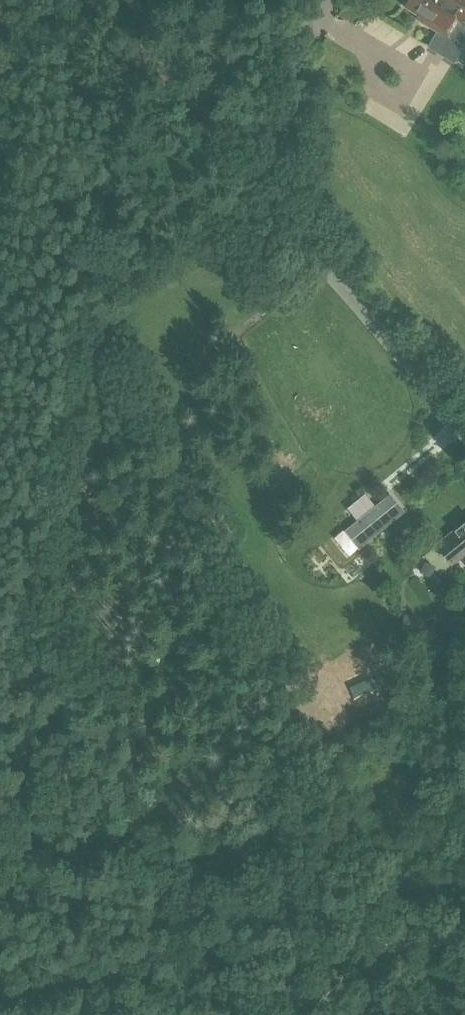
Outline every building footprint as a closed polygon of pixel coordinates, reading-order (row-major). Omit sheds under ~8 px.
[(456,26),(459,21),(463,23),(464,19),(464,0),(409,0),(405,6),(418,14),(416,19),(449,39),(456,26)] [(390,495),(347,531),(359,545),(402,510),(390,495)] [(436,545),(452,564),(464,553),(464,521),(436,545)]
